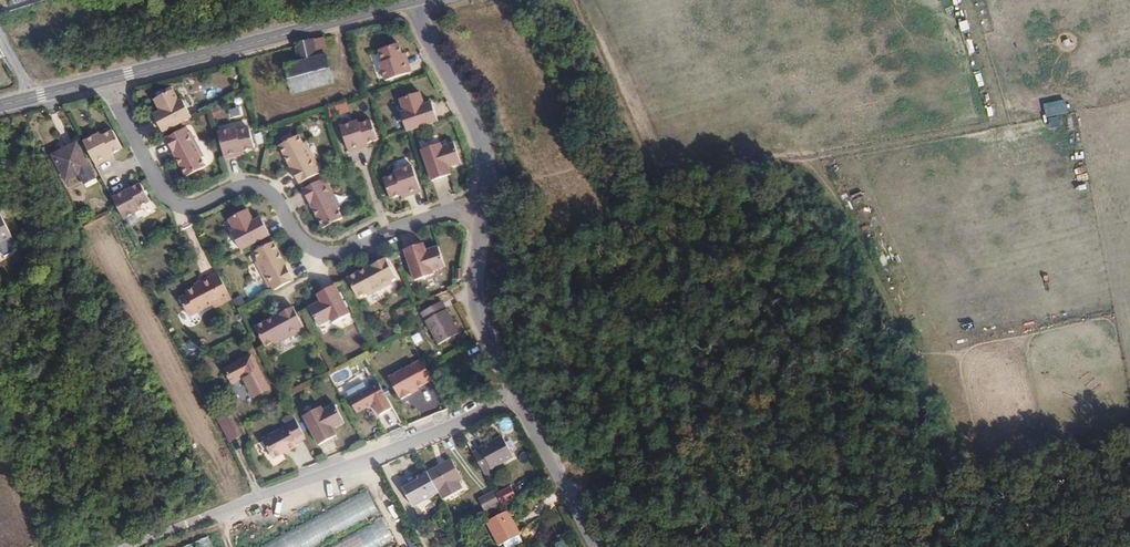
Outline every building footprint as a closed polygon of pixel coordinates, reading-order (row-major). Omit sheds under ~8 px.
[(300,64),(286,68),(294,94),(334,84),(322,40),(296,47),(300,64)] [(401,54),(397,44),(378,50),(382,63),(379,64),(385,81),(411,72),(405,58),(402,59),(401,54)] [(155,121),(162,135),(191,119),(181,102),(178,104),(172,92),(153,102),(161,117),(155,121)] [(408,132),(438,122),(433,107),(426,109),(420,93),(400,99),(404,112),(401,113),(407,132),(408,132)] [(1045,102),(1046,115),(1068,113),(1067,100),(1045,102)] [(339,116),(351,112),(347,102),(335,106),(339,116)] [(230,118),(242,116),(241,107),(228,109),(230,118)] [(1059,116),(1048,117),(1049,127),(1060,126),(1059,116)] [(340,127),(349,152),(363,147),(363,144),(367,143),(378,139),(371,120),(359,124),(358,121),(340,127)] [(311,136),(320,136),(320,126),(311,126),(311,136)] [(218,134),(225,160),(240,156),(239,153),(244,152),(255,149),(249,129),(237,133),(236,129),(218,134)] [(185,130),(165,141),(186,179),(205,169),(201,160),(203,159),(189,133),(187,135),(185,130)] [(107,157),(111,155),(121,150),(111,132),(100,138),(98,135),(81,144),(94,167),(108,160),(107,157)] [(279,146),(299,184),(319,174),(317,170),(319,168),(306,143),(304,144),(299,135),(279,146)] [(90,167),(77,143),(54,154),(66,179),(90,167)] [(422,150),(432,182),(447,177),(444,169),(461,163),(454,143),(442,148),(441,144),(422,150)] [(421,192),(413,166),(395,172),(396,176),(384,180),(390,199),(401,195),(405,194),(406,197),(421,192)] [(324,184),(322,180),(303,190),(323,229),(342,219),(338,210),(340,209),(327,183),(324,184)] [(149,202),(139,184),(129,190),(125,192),(124,189),(110,197),(123,220),(139,211),(138,208),(149,202)] [(241,251),(270,235),(263,222),(256,225),(248,209),(229,219),(235,231),(231,233),(241,251)] [(17,248),(1,214),(0,215),(0,249),(3,255),(17,248)] [(274,291),(294,280),(274,242),(254,252),(258,261),(256,262),(270,288),(272,286),(274,291)] [(421,246),(406,250),(416,282),(435,276),(434,272),(446,268),(440,248),(423,253),(421,246)] [(347,279),(358,298),(366,294),(368,296),(394,283),(392,280),(396,278),(386,259),(347,279)] [(230,297),(216,270),(198,280),(199,282),(184,290),(185,293),(178,297),(188,315),(211,303),(212,306),(230,297)] [(351,314),(335,285),(321,293),(325,300),(309,308),(319,327),(331,320),(333,324),(351,314)] [(460,333),(443,302),(422,313),(439,345),(460,333)] [(304,327),(293,307),(255,328),(265,347),(274,343),(275,345),(301,332),(300,329),(304,327)] [(273,392),(255,359),(229,373),(236,387),(247,381),(258,400),(273,392)] [(427,370),(433,367),(428,359),(423,362),(427,370)] [(431,378),(427,370),(423,362),(422,361),(388,379),(397,396),(431,378)] [(386,398),(380,384),(369,390),(365,384),(353,390),(356,397),(351,400),(357,413),(386,398)] [(356,397),(353,390),(348,392),(351,400),(356,397)] [(303,416),(318,444),(332,437),(328,430),(344,422),(334,403),(322,410),(321,406),(303,416)] [(298,444),(307,438),(294,414),(284,419),(287,426),(263,439),(275,459),(299,446),(298,444)] [(243,442),(230,416),(220,421),(233,447),(243,442)] [(514,449),(510,442),(506,444),(503,438),(473,453),(484,474),(514,459),(510,451),(514,449)] [(451,459),(428,472),(438,492),(462,479),(451,459)] [(438,492),(428,472),(401,487),(413,507),(439,493),(438,492)] [(501,505),(517,497),(511,486),(496,494),(501,505)] [(248,546),(312,546),(380,517),(370,494),(248,546)] [(488,512),(498,506),(493,497),(483,502),(488,512)] [(416,508),(419,515),(428,510),(425,503),(416,508)] [(508,510),(487,522),(500,546),(514,546),(518,545),(515,538),(521,535),(508,510)] [(329,546),(383,546),(394,542),(383,520),(329,546)]
